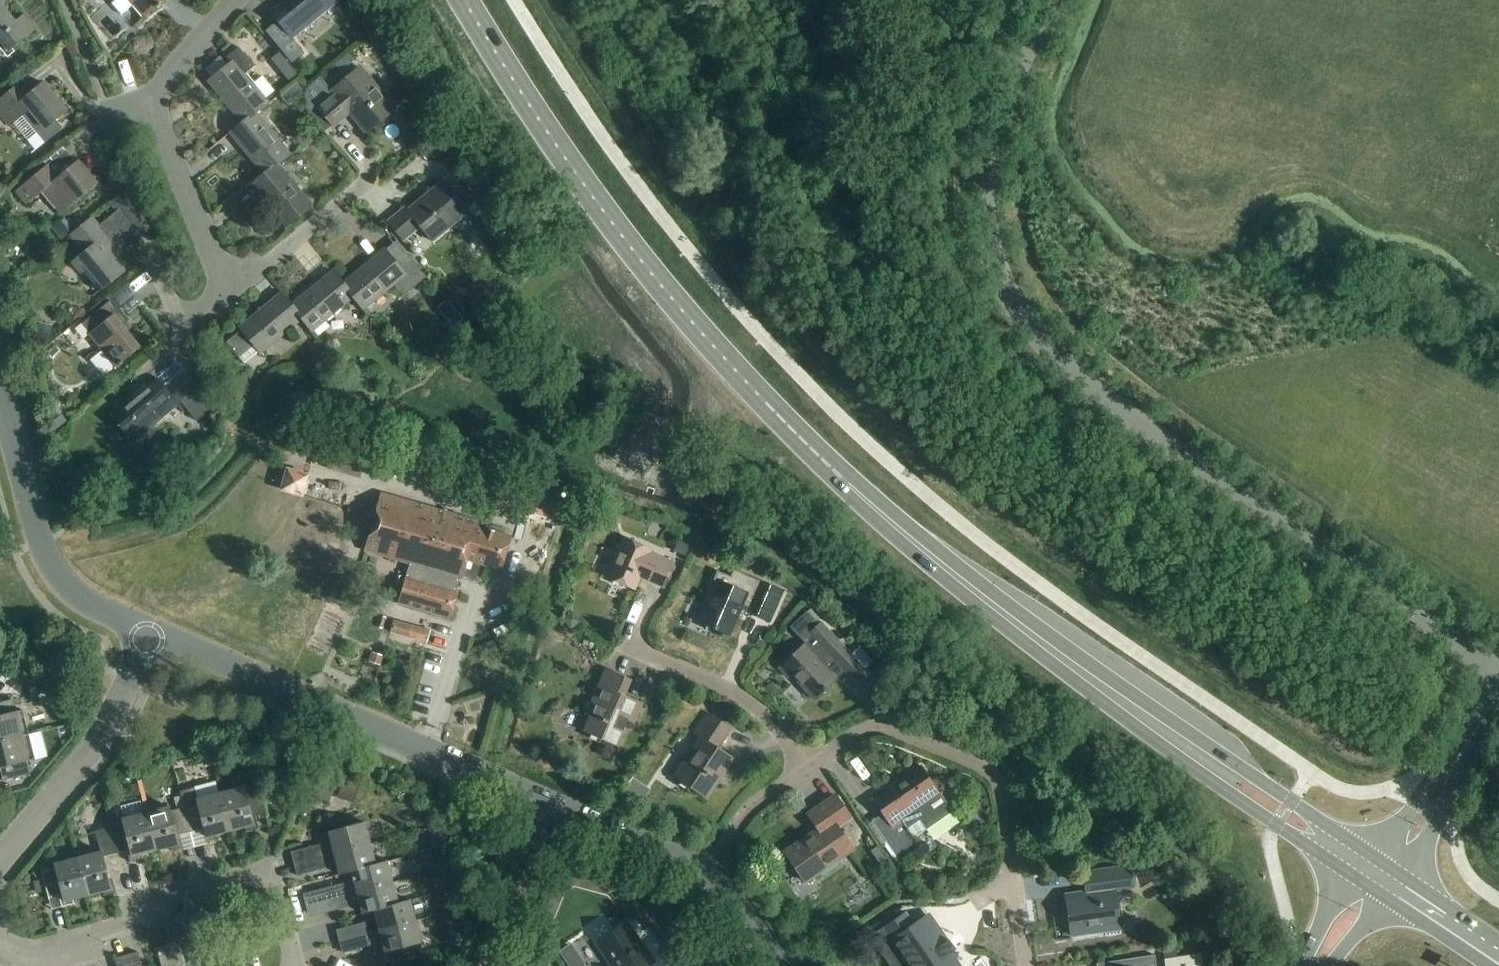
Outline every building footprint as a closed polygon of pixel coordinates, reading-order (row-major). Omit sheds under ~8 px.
[(9,52),(35,31),(23,17),(16,23),(1,5),(7,0),(0,0),(0,42),(9,52)] [(111,4),(121,16),(133,6),(144,19),(156,9),(157,10),(161,7),(160,5),(166,0),(116,0),(111,4)] [(277,24),(292,41),(338,3),(335,0),(288,0),(270,15),(277,24)] [(288,52),(295,61),(305,53),(298,44),(288,52)] [(242,124),(243,125),(268,104),(265,100),(275,92),(263,78),(253,86),(245,76),(254,68),(239,49),(226,59),(231,64),(208,83),(242,124)] [(349,54),(335,65),(341,72),(354,61),(349,54)] [(290,65),(281,72),(289,82),(298,74),(290,65)] [(317,107),(333,127),(350,113),(367,134),(395,111),(360,69),(332,92),(334,94),(317,107)] [(20,86),(0,102),(0,116),(9,127),(22,117),(45,144),(62,130),(56,121),(67,112),(44,84),(29,97),(20,86)] [(288,91),(294,98),(303,90),(297,84),(288,91)] [(230,134),(264,175),(264,176),(277,165),(278,166),(290,156),(256,114),(243,125),(242,124),(230,134)] [(26,206),(34,200),(42,193),(61,216),(98,186),(78,162),(58,178),(48,166),(15,193),(26,206)] [(264,176),(264,175),(252,186),(286,228),(312,207),(278,166),(277,165),(264,176)] [(469,212),(443,182),(408,212),(405,209),(388,223),(403,242),(420,228),(432,243),(469,212)] [(127,224),(141,212),(125,192),(111,204),(117,212),(99,227),(92,219),(71,237),(85,254),(72,265),(81,274),(86,270),(102,291),(125,272),(108,251),(114,246),(133,231),(127,224)] [(60,239),(76,227),(70,220),(67,223),(65,220),(61,223),(59,221),(51,227),(60,239)] [(385,251),(343,285),(354,298),(353,298),(363,311),(393,286),(403,298),(427,278),(409,257),(397,266),(385,251)] [(333,273),(292,307),(302,320),(312,332),(353,298),(354,298),(343,285),(333,273)] [(292,307),(282,294),(240,329),(241,331),(226,344),(239,359),(254,346),(260,354),(302,320),(292,307)] [(88,336),(115,369),(119,366),(120,368),(124,365),(122,363),(140,348),(122,326),(127,322),(110,302),(81,325),(90,335),(88,336)] [(457,315),(448,323),(453,329),(462,321),(457,315)] [(38,329),(35,340),(49,343),(51,332),(38,329)] [(157,380),(111,418),(133,444),(177,407),(183,413),(186,410),(196,423),(211,411),(201,398),(204,395),(186,374),(166,391),(157,380)] [(243,384),(236,387),(239,396),(246,393),(243,384)] [(327,469),(358,478),(360,472),(375,476),(383,451),(336,438),(327,469)] [(296,463),(288,485),(312,493),(320,471),(296,463)] [(486,503),(517,512),(523,492),(492,483),(486,503)] [(510,538),(477,528),(478,523),(379,495),(363,552),(408,565),(405,577),(397,604),(451,619),(458,592),(455,591),(459,579),(462,580),(463,577),(474,580),(479,565),(501,571),(510,538)] [(651,554),(652,551),(623,539),(606,579),(635,591),(640,579),(664,589),(675,564),(651,554)] [(674,551),(684,555),(688,546),(679,542),(674,551)] [(331,574),(330,564),(322,565),(322,575),(331,574)] [(699,624),(730,638),(743,606),(750,609),(747,614),(769,624),(783,592),(734,571),(731,578),(718,573),(714,581),(717,583),(699,624)] [(858,687),(869,676),(820,624),(818,626),(807,613),(790,629),(804,645),(778,669),(788,679),(791,676),(814,702),(836,681),(833,678),(842,670),(858,687)] [(389,634),(414,641),(417,630),(392,622),(389,634)] [(372,653),(369,662),(380,665),(383,657),(372,653)] [(583,733),(617,748),(628,722),(634,725),(642,705),(624,697),(631,681),(605,670),(586,716),(589,717),(583,733)] [(19,678),(13,688),(24,694),(30,684),(19,678)] [(29,736),(22,711),(17,712),(14,700),(0,704),(0,744),(29,736)] [(673,778),(707,801),(734,760),(719,750),(732,731),(707,714),(694,734),(700,738),(673,778)] [(0,744),(0,770),(3,782),(30,775),(27,763),(35,761),(29,736),(0,744)] [(210,757),(204,759),(206,768),(212,766),(210,757)] [(873,802),(882,815),(892,830),(902,823),(907,830),(919,821),(926,831),(952,813),(921,769),(873,802)] [(337,799),(353,804),(360,785),(344,780),(337,799)] [(243,788),(220,794),(230,832),(245,828),(246,833),(258,830),(255,817),(265,814),(258,789),(244,793),(243,788)] [(184,809),(191,835),(201,832),(204,844),(216,841),(215,836),(230,832),(220,794),(197,800),(194,789),(180,793),(181,797),(184,809)] [(181,797),(174,799),(177,811),(184,809),(181,797)] [(851,820),(835,797),(808,816),(818,830),(784,854),(805,884),(853,851),(837,829),(851,820)] [(168,808),(145,814),(155,852),(170,848),(171,853),(184,849),(181,838),(191,835),(184,809),(177,811),(170,813),(168,808)] [(981,812),(969,816),(973,831),(986,828),(981,812)] [(124,825),(109,829),(116,855),(127,852),(130,864),(142,861),(141,856),(155,852),(145,814),(122,820),(124,825)] [(307,849),(310,861),(370,845),(364,824),(328,833),(331,845),(323,847),(322,845),(307,849)] [(100,853),(78,859),(88,897),(102,893),(104,897),(116,894),(113,881),(109,882),(102,858),(116,855),(109,829),(95,832),(100,853)] [(441,836),(431,838),(433,848),(444,846),(441,836)] [(339,876),(351,873),(375,866),(375,865),(370,845),(310,861),(294,865),(297,877),(329,868),(328,867),(336,865),(339,876)] [(88,897),(78,859),(55,865),(56,870),(42,874),(48,899),(59,896),(62,909),(74,905),(73,901),(88,897)] [(311,906),(327,902),(393,884),(387,862),(375,865),(375,866),(351,873),(354,884),(346,886),(345,884),(308,894),(311,906)] [(1066,897),(1072,938),(1105,933),(1106,936),(1121,934),(1114,891),(1132,889),(1129,868),(1084,875),(1086,894),(1066,897)] [(34,883),(36,894),(42,892),(39,882),(34,883)] [(362,915),(374,912),(374,911),(398,905),(398,904),(393,884),(327,902),(330,913),(351,907),(351,906),(359,904),(362,915)] [(374,911),(374,912),(379,932),(415,923),(410,901),(398,904),(398,905),(374,911)] [(943,938),(928,917),(914,927),(905,914),(879,931),(904,965),(957,965),(950,955),(945,958),(935,943),(943,938)] [(357,926),(360,937),(371,935),(368,923),(357,926)] [(371,935),(360,937),(363,949),(374,946),(374,945),(382,942),(385,954),(421,944),(415,923),(379,932),(371,935)] [(598,945),(612,965),(651,965),(654,964),(627,924),(597,944),(598,945)] [(449,932),(446,944),(460,947),(463,935),(449,932)] [(173,965),(186,965),(180,942),(168,945),(173,965)] [(571,944),(559,952),(569,965),(585,965),(586,965),(571,944)] [(168,945),(156,948),(161,965),(173,965),(168,945)] [(129,965),(141,965),(138,953),(126,956),(129,965)] [(1164,960),(1165,965),(1202,965),(1200,954),(1176,958),(1164,960)] [(126,956),(115,960),(116,965),(129,965),(126,956)] [(1154,956),(1123,960),(1124,965),(1156,965),(1154,956)]
